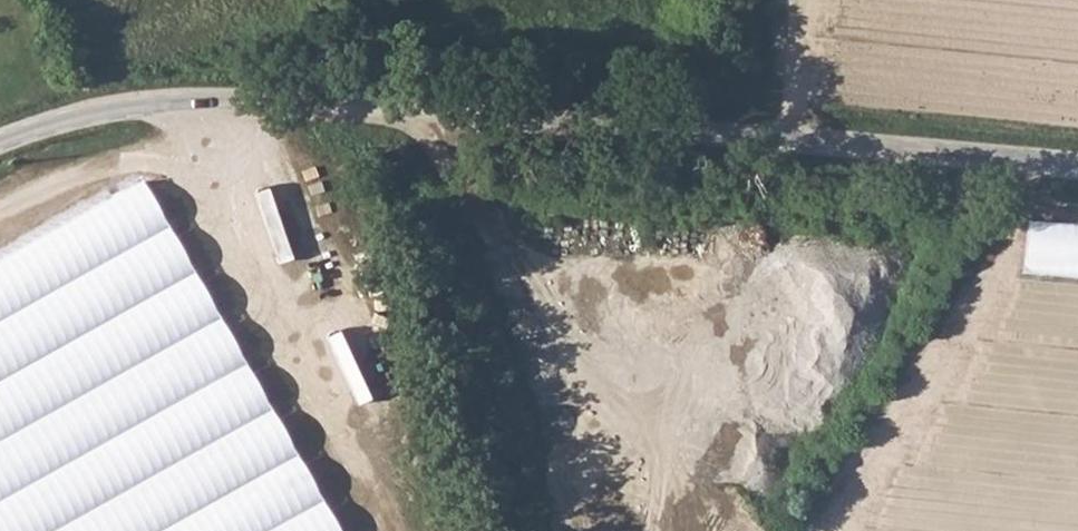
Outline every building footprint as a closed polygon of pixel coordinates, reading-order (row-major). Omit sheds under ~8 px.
[(139,180),(0,256),(0,530),(335,530),(139,180)] [(1031,220),(1026,272),(1077,277),(1077,224),(1031,220)]
